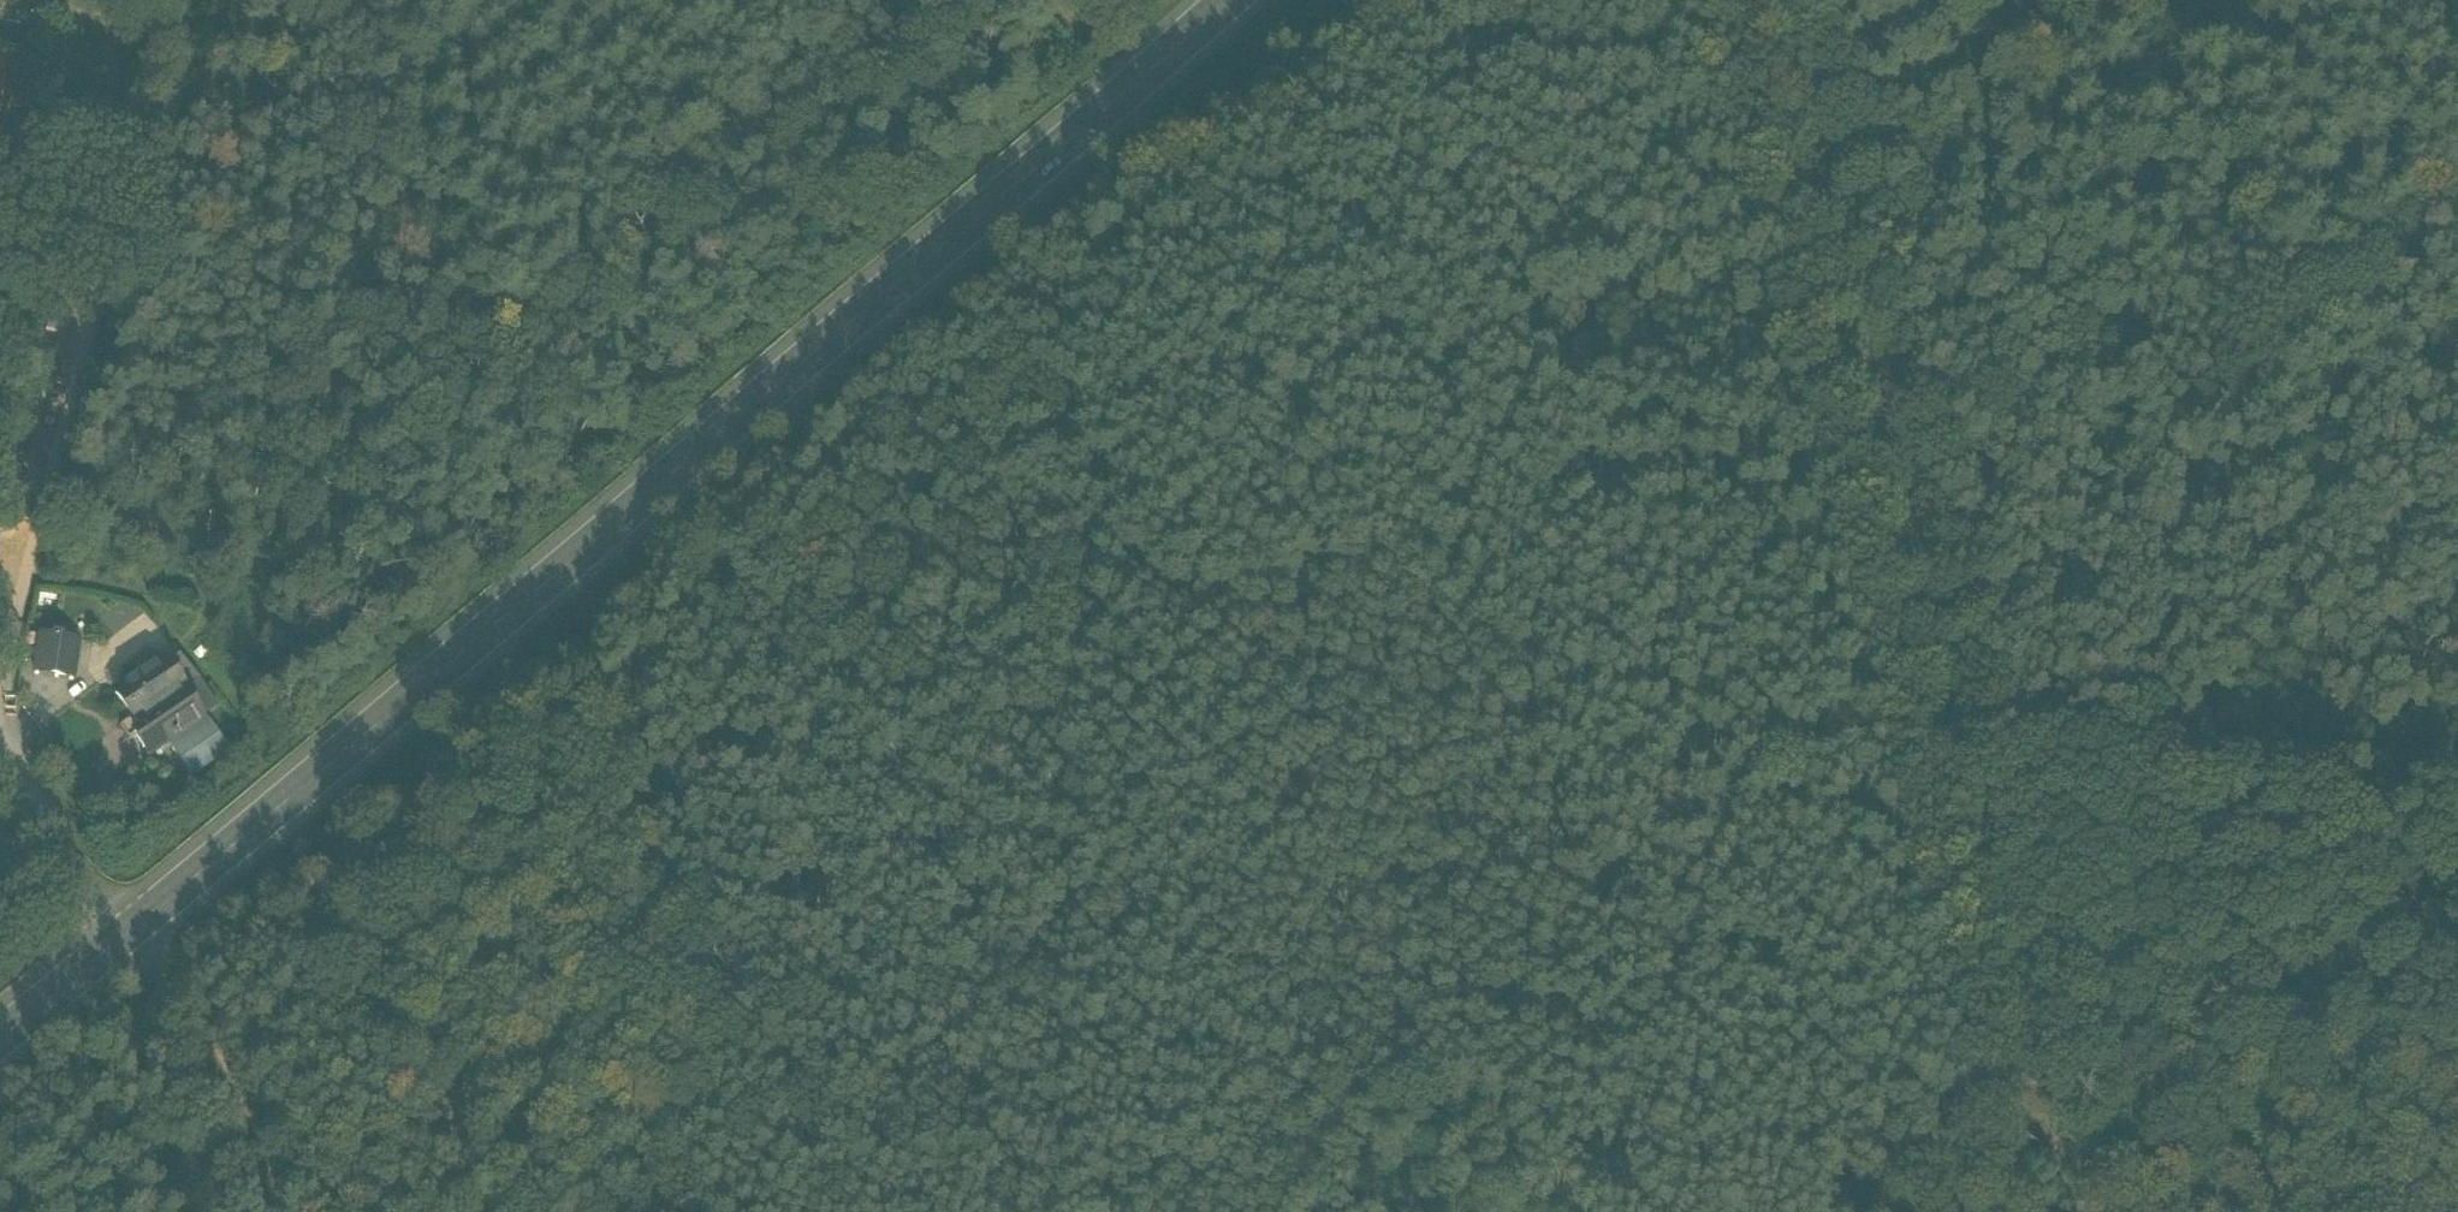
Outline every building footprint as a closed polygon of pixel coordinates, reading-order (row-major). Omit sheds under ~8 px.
[(77,645),(41,639),(35,676),(71,682),(77,645)] [(201,682),(180,656),(167,665),(185,692),(201,682)] [(167,665),(165,662),(114,697),(132,722),(125,727),(125,733),(129,738),(134,739),(148,758),(202,719),(183,694),(185,692),(167,665)] [(172,749),(185,767),(222,742),(207,721),(185,737),(187,739),(172,749)] [(761,916),(766,916),(769,913),(770,909),(761,897),(753,904),(752,905),(756,910),(761,916)]
